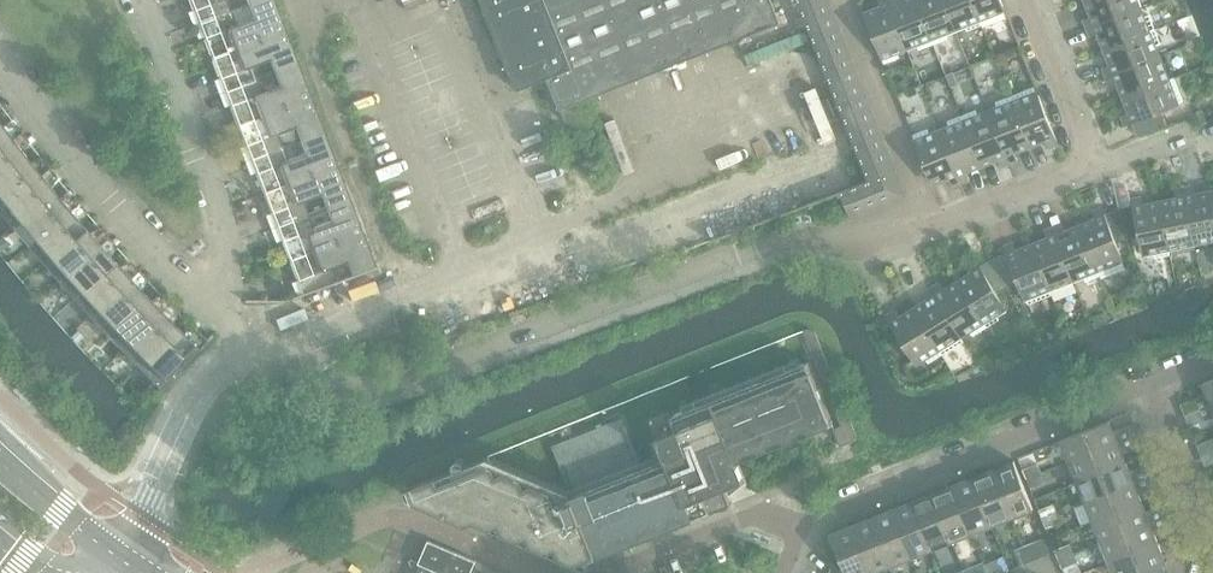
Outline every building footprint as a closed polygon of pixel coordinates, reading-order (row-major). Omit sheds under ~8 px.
[(198,23),(259,0),(189,0),(198,23)] [(274,0),(259,0),(198,23),(211,57),(285,29),(274,0)] [(828,0),(797,0),(802,12),(829,2),(828,0)] [(894,15),(888,0),(878,0),(882,10),(866,16),(884,63),(900,57),(896,48),(906,44),(894,15)] [(922,14),(916,0),(907,0),(899,3),(898,0),(888,0),(894,15),(906,44),(915,40),(919,49),(934,44),(922,14)] [(944,0),(916,0),(922,14),(934,44),(949,37),(945,28),(954,25),(944,0)] [(972,0),(944,0),(954,25),(964,21),(968,30),(982,24),(972,0)] [(1001,0),(972,0),(982,24),(997,18),(993,10),(1003,6),(1001,0)] [(1133,0),(1089,0),(1095,14),(1083,19),(1086,28),(1121,14),(1136,9),(1133,0)] [(834,14),(829,2),(802,12),(807,25),(834,14)] [(1155,29),(1149,14),(1140,17),(1139,14),(1136,9),(1121,14),(1086,28),(1090,36),(1102,32),(1108,47),(1155,29)] [(839,28),(834,14),(807,25),(812,39),(839,28)] [(844,41),(839,28),(812,39),(817,52),(844,41)] [(298,63),(285,29),(211,57),(224,91),(298,63)] [(1156,56),(1153,47),(1161,43),(1155,29),(1108,47),(1114,63),(1102,67),(1106,76),(1156,56)] [(849,54),(844,41),(817,52),(823,65),(849,54)] [(855,68),(849,54),(823,65),(828,78),(855,68)] [(1174,77),(1168,62),(1160,65),(1156,56),(1106,76),(1109,85),(1121,80),(1127,96),(1174,77)] [(311,97),(298,63),(224,91),(237,125),(311,97)] [(860,81),(855,68),(828,78),(833,92),(860,81)] [(953,72),(946,74),(951,87),(958,84),(953,72)] [(1184,102),(1174,77),(1127,96),(1133,111),(1121,116),(1125,125),(1132,122),(1137,136),(1166,124),(1161,111),(1184,102)] [(910,87),(906,79),(898,82),(901,91),(910,87)] [(865,94),(860,81),(833,92),(838,105),(865,94)] [(1058,144),(1038,95),(1029,99),(1025,89),(1010,95),(1029,142),(1044,136),(1048,148),(1058,144)] [(870,107),(865,94),(838,105),(844,118),(870,107)] [(1029,142),(1010,95),(996,100),(999,110),(989,114),(1009,164),(1018,160),(1013,149),(1029,142)] [(324,131),(311,97),(237,125),(250,159),(324,131)] [(876,120),(870,107),(844,118),(849,131),(876,120)] [(1009,164),(989,114),(981,117),(977,108),(962,114),(981,161),(996,156),(1000,167),(1009,164)] [(981,161),(962,114),(947,120),(951,130),(941,133),(961,183),(969,179),(965,168),(981,161)] [(881,133),(876,120),(849,131),(854,144),(881,133)] [(961,183),(941,133),(932,137),(928,127),(912,134),(931,181),(947,175),(952,186),(961,183)] [(336,164),(324,131),(250,159),(263,192),(336,164)] [(886,147),(881,133),(854,144),(859,158),(886,147)] [(20,161),(17,158),(6,143),(0,147),(0,177),(20,161)] [(895,168),(886,147),(859,158),(868,179),(881,173),(895,168)] [(34,179),(20,161),(0,177),(0,206),(34,179)] [(349,198),(336,164),(263,192),(276,226),(349,198)] [(906,196),(895,168),(881,173),(893,201),(906,196)] [(893,201),(881,173),(868,179),(868,180),(879,207),(893,201)] [(49,197),(34,179),(0,206),(0,209),(14,226),(49,197)] [(879,207),(868,180),(854,185),(865,212),(879,207)] [(865,212),(854,185),(839,191),(850,218),(865,212)] [(1211,194),(1195,198),(1192,186),(1183,187),(1194,240),(1203,238),(1205,247),(1212,245),(1212,205),(1211,194)] [(1194,240),(1183,187),(1174,189),(1176,202),(1160,205),(1170,254),(1186,250),(1184,241),(1194,240)] [(1170,254),(1160,205),(1144,208),(1141,196),(1131,198),(1133,205),(1118,208),(1127,239),(1139,236),(1142,250),(1152,248),(1154,257),(1170,254)] [(29,244),(63,215),(56,206),(49,197),(14,226),(29,244)] [(362,232),(349,198),(276,226),(289,260),(362,232)] [(1117,242),(1127,239),(1118,208),(1105,214),(1102,207),(1092,211),(1097,222),(1082,228),(1100,274),(1115,269),(1111,259),(1122,255),(1117,242)] [(44,262),(78,232),(63,215),(29,244),(44,262)] [(1100,274),(1082,228),(1066,235),(1061,223),(1053,226),(1072,274),(1080,271),(1084,281),(1100,274)] [(1072,274),(1053,226),(1044,230),(1048,241),(1033,248),(1051,293),(1066,287),(1063,278),(1072,274)] [(60,279),(93,249),(78,232),(44,262),(60,279)] [(375,267),(362,232),(289,260),(302,295),(375,267)] [(2,237),(0,238),(0,253),(9,245),(2,237)] [(1051,293),(1033,248),(1018,254),(1013,242),(1003,246),(1006,253),(993,258),(1007,286),(1017,282),(1022,294),(1032,290),(1036,300),(1051,293)] [(75,297),(109,266),(97,253),(93,249),(60,279),(75,297)] [(1004,303),(997,292),(1007,286),(993,258),(992,258),(980,266),(976,259),(967,265),(974,275),(959,284),(986,327),(999,318),(994,310),(1004,303)] [(91,314),(124,283),(109,266),(75,297),(91,314)] [(986,327),(959,284),(945,293),(939,282),(931,287),(959,331),(966,327),(972,335),(986,327)] [(107,331),(140,300),(124,283),(91,314),(107,331)] [(959,331),(931,287),(923,292),(929,303),(915,312),(941,354),(955,346),(949,337),(959,331)] [(123,348),(156,316),(140,300),(107,331),(123,348)] [(941,354),(915,312),(901,320),(895,309),(886,315),(913,359),(922,354),(928,363),(941,354)] [(139,364),(172,333),(156,316),(123,348),(139,364)] [(815,332),(815,331),(808,328),(803,330),(841,425),(833,428),(840,446),(853,442),(856,434),(815,332)] [(162,387),(194,354),(172,333),(139,364),(162,387)] [(738,461),(777,445),(833,423),(808,361),(670,415),(675,429),(657,437),(665,458),(641,467),(621,419),(552,446),(569,490),(554,496),(552,490),(534,482),(527,485),(524,478),(506,470),(498,473),(495,466),(490,463),(442,482),(440,475),(405,489),(409,498),(467,523),(467,522),(475,519),(588,568),(588,567),(585,561),(596,556),(597,557),(732,503),(717,467),(733,461),(733,463),(738,461)] [(1203,383),(1211,405),(1212,404),(1212,379),(1203,383)] [(1118,442),(1109,420),(1060,440),(1069,461),(1118,442)] [(1126,463),(1118,442),(1069,461),(1077,482),(1126,463)] [(1033,509),(1014,460),(993,469),(1013,517),(1033,509)] [(1042,472),(1038,463),(1022,469),(1026,479),(1042,472)] [(1134,482),(1126,463),(1077,482),(1085,501),(1134,482)] [(1013,517),(993,469),(973,477),(993,525),(1013,517)] [(1045,481),(1042,472),(1026,479),(1030,488),(1045,481)] [(993,525),(973,477),(953,485),(972,533),(993,525)] [(1142,502),(1134,482),(1085,501),(1074,506),(1082,526),(1093,522),(1142,502)] [(972,533),(953,485),(932,493),(952,542),(972,533)] [(952,542),(932,493),(912,501),(932,549),(952,542)] [(932,549),(912,501),(893,509),(912,557),(932,549)] [(1150,523),(1142,502),(1093,522),(1101,542),(1150,523)] [(1058,513),(1054,503),(1038,509),(1042,519),(1058,513)] [(912,557),(893,509),(872,517),(892,565),(912,557)] [(1061,522),(1058,513),(1042,519),(1046,528),(1061,522)] [(872,517),(853,525),(872,572),(873,572),(893,572),(890,566),(892,565),(872,517)] [(1158,543),(1150,523),(1101,542),(1109,563),(1158,543)] [(853,525),(830,533),(840,559),(834,562),(829,572),(845,572),(846,572),(872,572),(853,525)] [(471,572),(476,561),(428,540),(423,552),(418,563),(421,564),(417,572),(471,572)] [(1074,553),(1070,543),(1054,550),(1058,559),(1074,553)] [(1158,543),(1109,563),(1114,572),(1166,572),(1163,565),(1166,564),(1158,543)] [(1031,561),(1025,547),(1014,551),(1020,566),(1031,561)] [(1077,562),(1074,553),(1058,559),(1062,568),(1077,562)]
